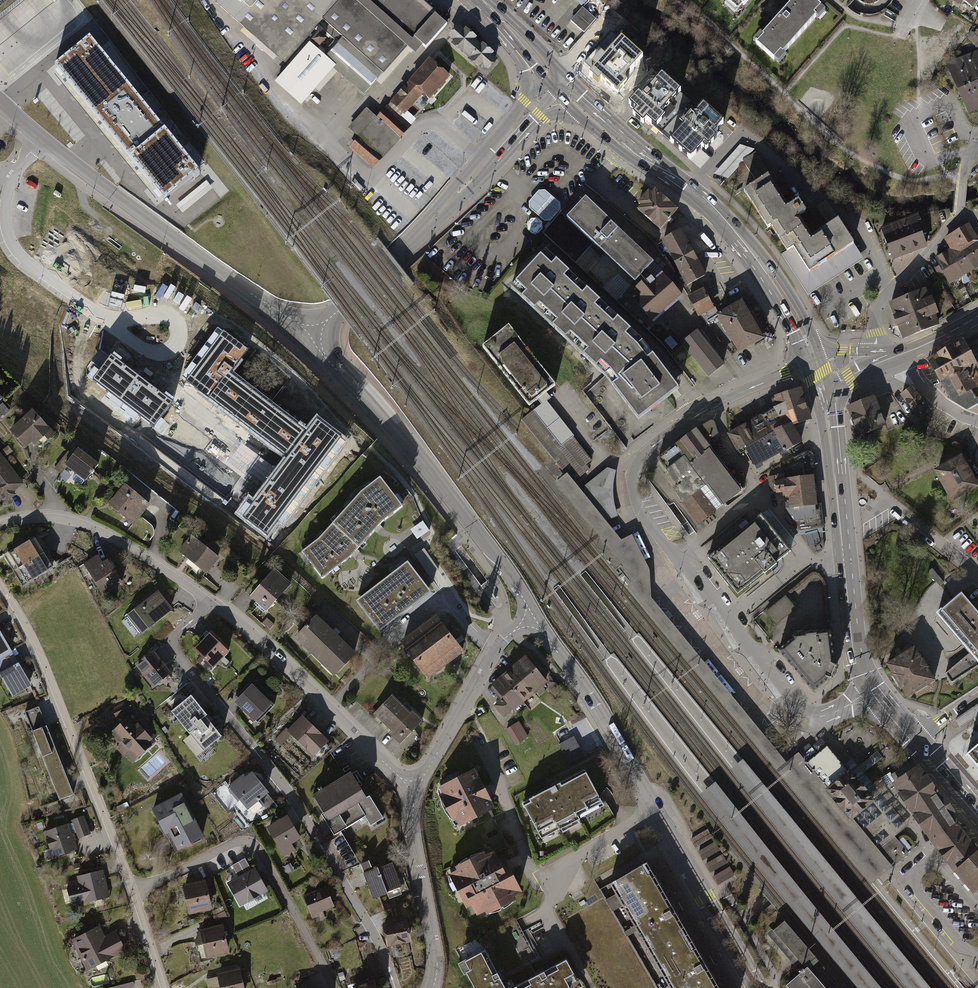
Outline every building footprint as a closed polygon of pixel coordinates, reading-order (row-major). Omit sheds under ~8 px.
[(8,13),(24,0),(0,0),(0,20),(8,13)] [(54,1),(53,0),(32,0),(39,11),(54,1)] [(284,65),(322,21),(341,0),(215,0),(218,6),(284,65)] [(322,21),(343,40),(329,55),(322,50),(327,45),(317,37),(276,83),(301,105),(336,67),(366,95),(407,49),(417,58),(448,25),(421,0),(341,0),(322,21)] [(733,16),(749,0),(717,0),(733,16)] [(751,41),(772,61),(825,7),(818,0),(792,0),(751,41)] [(959,6),(962,2),(972,9),(977,2),(977,0),(952,0),(959,6)] [(581,7),(570,20),(583,33),(595,19),(581,7)] [(463,31),(457,26),(447,38),(453,43),(449,47),(459,56),(461,54),(464,57),(477,43),(474,41),(476,38),(465,29),(463,31)] [(639,35),(629,46),(641,56),(651,44),(639,35)] [(164,200),(199,171),(89,37),(54,65),(164,200)] [(477,43),(464,57),(469,62),(467,63),(477,72),(479,70),(484,74),(496,60),(491,56),(492,55),(481,44),(480,46),(477,43)] [(603,88),(621,104),(633,90),(629,87),(648,65),(623,43),(610,57),(598,47),(580,67),(592,77),(587,83),(598,93),(603,88)] [(961,60),(972,86),(977,83),(977,53),(961,60)] [(448,76),(427,58),(406,82),(408,83),(424,97),(427,100),(448,76)] [(961,60),(946,67),(957,92),(972,86),(961,60)] [(638,111),(635,114),(643,122),(647,118),(660,131),(683,105),(689,99),(662,74),(649,88),(646,85),(630,104),(638,111)] [(377,119),(366,109),(348,129),(359,139),(350,149),(374,170),(417,121),(409,114),(424,97),(408,83),(377,119)] [(972,86),(957,92),(967,116),(977,111),(977,100),(972,86)] [(683,105),(660,131),(689,156),(700,143),(704,146),(714,135),(710,131),(721,118),(701,101),(691,112),(683,105)] [(184,211),(213,188),(204,177),(184,193),(187,197),(178,204),(184,211)] [(768,177),(743,194),(782,255),(792,248),(808,273),(852,245),(836,220),(810,237),(799,220),(807,215),(798,201),(788,207),(768,177)] [(539,191),(528,201),(528,208),(543,220),(551,221),(560,212),(560,203),(545,191),(539,191)] [(639,209),(636,211),(657,230),(676,209),(656,191),(650,197),(647,193),(635,206),(639,209)] [(583,199),(564,219),(592,245),(595,248),(597,250),(633,284),(638,278),(645,271),(652,263),(583,199)] [(535,234),(542,228),(536,219),(528,225),(535,234)] [(917,221),(881,233),(890,259),(926,247),(917,221)] [(977,268),(977,243),(967,225),(945,239),(950,248),(967,275),(977,268)] [(682,230),(662,242),(687,286),(707,275),(682,230)] [(862,262),(852,245),(808,273),(792,248),(782,255),(807,296),(862,262)] [(951,285),(967,275),(950,248),(934,258),(951,285)] [(545,251),(511,288),(544,319),(579,282),(545,251)] [(662,272),(652,263),(645,271),(655,281),(656,282),(662,277),(661,276),(659,275),(662,272)] [(645,271),(638,278),(640,280),(642,282),(648,289),(656,282),(655,281),(645,271)] [(629,287),(616,275),(603,289),(616,301),(629,287)] [(642,282),(628,295),(653,323),(681,299),(662,277),(656,282),(648,289),(642,282)] [(544,319),(575,348),(611,311),(579,282),(544,319)] [(687,293),(698,316),(713,308),(703,286),(687,293)] [(940,321),(926,289),(891,304),(905,336),(940,321)] [(742,302),(718,316),(738,351),(762,337),(742,302)] [(643,342),(611,311),(575,348),(607,379),(643,342)] [(482,347),(529,406),(537,399),(546,392),(555,385),(509,326),(482,347)] [(248,348),(221,328),(182,380),(286,458),(242,517),(267,535),(340,438),(316,419),(306,432),(229,373),(248,348)] [(683,344),(697,361),(711,349),(697,332),(683,344)] [(977,363),(965,340),(930,359),(942,382),(974,365),(977,363)] [(640,420),(667,400),(672,396),(680,390),(647,348),(643,342),(607,379),(609,381),(640,420)] [(711,349),(697,361),(708,375),(723,363),(711,349)] [(172,401),(109,354),(90,380),(154,426),(172,401)] [(974,365),(942,382),(952,399),(969,408),(977,403),(977,401),(972,388),(977,385),(977,371),(974,365)] [(900,395),(908,407),(920,398),(912,386),(900,395)] [(782,404),(784,411),(789,425),(790,430),(811,423),(804,404),(800,390),(779,396),(782,404)] [(541,404),(521,420),(564,472),(572,483),(590,469),(586,464),(591,460),(545,401),(550,397),(546,392),(537,399),(541,404)] [(885,426),(873,397),(847,408),(859,436),(885,426)] [(920,398),(908,407),(917,420),(929,411),(920,398)] [(615,434),(590,401),(579,409),(584,414),(581,416),(597,438),(607,431),(611,437),(615,434)] [(782,404),(761,417),(770,433),(789,425),(784,411),(782,404)] [(31,456),(51,437),(26,410),(6,429),(31,456)] [(757,444),(743,452),(754,471),(783,454),(770,433),(761,417),(746,425),(757,444)] [(699,526),(741,492),(704,444),(717,435),(712,422),(692,430),(657,458),(667,469),(664,471),(676,488),(671,491),(699,526)] [(757,444),(746,425),(728,435),(738,454),(743,452),(757,444)] [(789,425),(770,433),(783,454),(801,443),(790,430),(789,425)] [(85,485),(98,468),(70,447),(57,463),(85,485)] [(23,485),(0,455),(0,503),(23,485)] [(976,484),(960,456),(930,473),(947,501),(976,484)] [(797,531),(821,528),(819,504),(815,505),(812,479),(804,479),(802,466),(797,464),(786,470),(786,475),(768,477),(769,492),(775,492),(775,495),(784,494),(785,512),(797,531)] [(607,467),(584,485),(583,496),(603,520),(617,515),(612,499),(612,482),(615,469),(607,467)] [(320,541),(302,554),(323,579),(352,557),(383,519),(402,506),(381,477),(361,492),(320,541)] [(129,527),(147,506),(123,485),(105,506),(129,527)] [(793,553),(762,515),(706,561),(738,599),(793,553)] [(45,554),(37,539),(4,557),(13,572),(45,554)] [(216,559),(190,539),(176,556),(203,576),(216,559)] [(106,552),(79,567),(96,599),(123,584),(106,552)] [(45,554),(13,572),(21,587),(53,569),(45,554)] [(407,558),(356,598),(380,628),(431,589),(407,558)] [(282,578),(273,570),(248,598),(258,606),(282,578)] [(282,578),(258,606),(266,613),(291,586),(282,578)] [(959,592),(937,610),(972,651),(977,658),(977,614),(959,592)] [(158,593),(125,619),(139,635),(171,609),(158,593)] [(776,625),(798,608),(788,595),(766,613),(776,625)] [(366,639),(327,604),(293,642),(331,677),(366,639)] [(464,654),(438,618),(419,632),(445,668),(464,654)] [(260,625),(268,632),(273,626),(266,619),(260,625)] [(791,635),(792,639),(778,650),(813,692),(828,679),(831,679),(836,665),(834,664),(830,630),(819,631),(819,630),(804,632),(804,630),(795,631),(795,634),(791,635)] [(445,668),(419,632),(400,646),(425,682),(445,668)] [(227,652),(209,633),(192,649),(209,668),(227,652)] [(0,635),(0,660),(12,654),(10,652),(0,635)] [(934,680),(914,648),(887,665),(907,697),(934,680)] [(972,651),(946,672),(952,682),(977,665),(977,658),(972,651)] [(152,653),(135,667),(153,689),(170,674),(152,653)] [(0,660),(0,682),(10,699),(30,688),(12,654),(0,660)] [(524,659),(512,668),(534,695),(546,686),(524,659)] [(502,676),(523,703),(534,695),(512,668),(502,676)] [(523,703),(502,676),(491,685),(501,698),(492,705),(503,719),(523,703)] [(274,709),(248,685),(230,703),(257,728),(274,709)] [(190,696),(172,711),(203,750),(222,736),(190,696)] [(422,724),(393,696),(372,717),(400,746),(422,724)] [(118,727),(133,715),(127,702),(109,709),(118,727)] [(118,727),(108,735),(130,766),(156,742),(133,715),(118,727)] [(329,745),(304,717),(286,733),(311,761),(329,745)] [(518,724),(505,732),(515,748),(528,739),(518,724)] [(56,804),(72,799),(45,726),(29,731),(56,804)] [(572,738),(559,746),(570,766),(584,759),(572,738)] [(966,754),(977,768),(977,744),(966,754)] [(829,747),(827,745),(806,763),(802,766),(825,792),(828,790),(852,818),(873,800),(845,766),(830,748),(829,747)] [(873,800),(852,818),(863,831),(882,815),(889,824),(870,840),(878,850),(894,836),(907,826),(864,773),(882,758),(880,755),(877,752),(859,767),(853,760),(849,762),(845,766),(873,800)] [(908,987),(930,987),(885,933),(815,848),(799,828),(743,759),(731,770),(785,838),(802,859),(871,943),(873,944),(908,987)] [(974,891),(977,888),(977,848),(971,838),(968,840),(957,826),(960,823),(951,811),(943,799),(941,801),(935,793),(937,792),(935,790),(934,791),(919,769),(918,770),(911,762),(892,775),(890,772),(884,777),(887,786),(891,788),(896,784),(916,813),(930,834),(936,843),(961,875),(974,891)] [(456,828),(495,809),(475,767),(436,786),(456,828)] [(582,767),(518,803),(543,846),(561,835),(581,824),(607,809),(582,767)] [(249,773),(227,791),(244,812),(266,793),(249,773)] [(362,797),(352,775),(310,796),(331,839),(346,830),(364,821),(368,829),(382,820),(368,794),(362,797)] [(701,794),(756,863),(771,882),(843,969),(860,987),(881,987),(857,958),(786,871),(770,851),(715,782),(701,794)] [(180,795),(150,810),(173,858),(204,843),(180,795)] [(870,840),(889,824),(882,815),(863,831),(870,840)] [(83,817),(70,822),(77,842),(90,837),(83,817)] [(282,821),(262,831),(277,861),(298,850),(282,821)] [(65,827),(45,833),(53,858),(72,852),(65,827)] [(695,849),(712,839),(707,831),(691,841),(695,849)] [(909,854),(894,836),(878,850),(892,867),(909,854)] [(346,837),(335,841),(343,859),(354,855),(346,837)] [(445,870),(471,923),(524,897),(497,844),(445,870)] [(703,861),(719,852),(715,844),(698,853),(703,861)] [(690,934),(645,854),(605,876),(650,956),(690,934)] [(710,874),(726,865),(722,857),(705,866),(710,874)] [(245,861),(231,867),(237,880),(228,885),(243,912),(266,900),(245,861)] [(402,890),(392,864),(363,876),(373,902),(402,890)] [(718,887),(734,877),(730,869),(713,879),(718,887)] [(76,879),(79,892),(69,893),(72,910),(107,904),(102,874),(76,879)] [(204,882),(180,887),(187,917),(210,912),(204,882)] [(325,889),(302,898),(311,920),(334,910),(325,889)] [(411,942),(407,918),(384,922),(388,946),(411,942)] [(773,932),(805,968),(803,970),(787,983),(785,985),(787,987),(823,987),(806,968),(812,963),(817,958),(785,922),(773,932)] [(222,928),(197,933),(203,962),(228,957),(222,928)] [(113,936),(102,942),(96,930),(73,943),(89,974),(124,955),(113,936)] [(771,931),(766,935),(794,967),(799,963),(771,931)] [(650,956),(668,987),(723,987),(690,934),(650,956)] [(457,968),(468,987),(501,987),(483,954),(457,968)] [(564,963),(517,987),(578,987),(564,963)] [(212,973),(215,987),(242,987),(237,968),(212,973)] [(375,978),(353,984),(355,987),(378,987),(375,978)]
